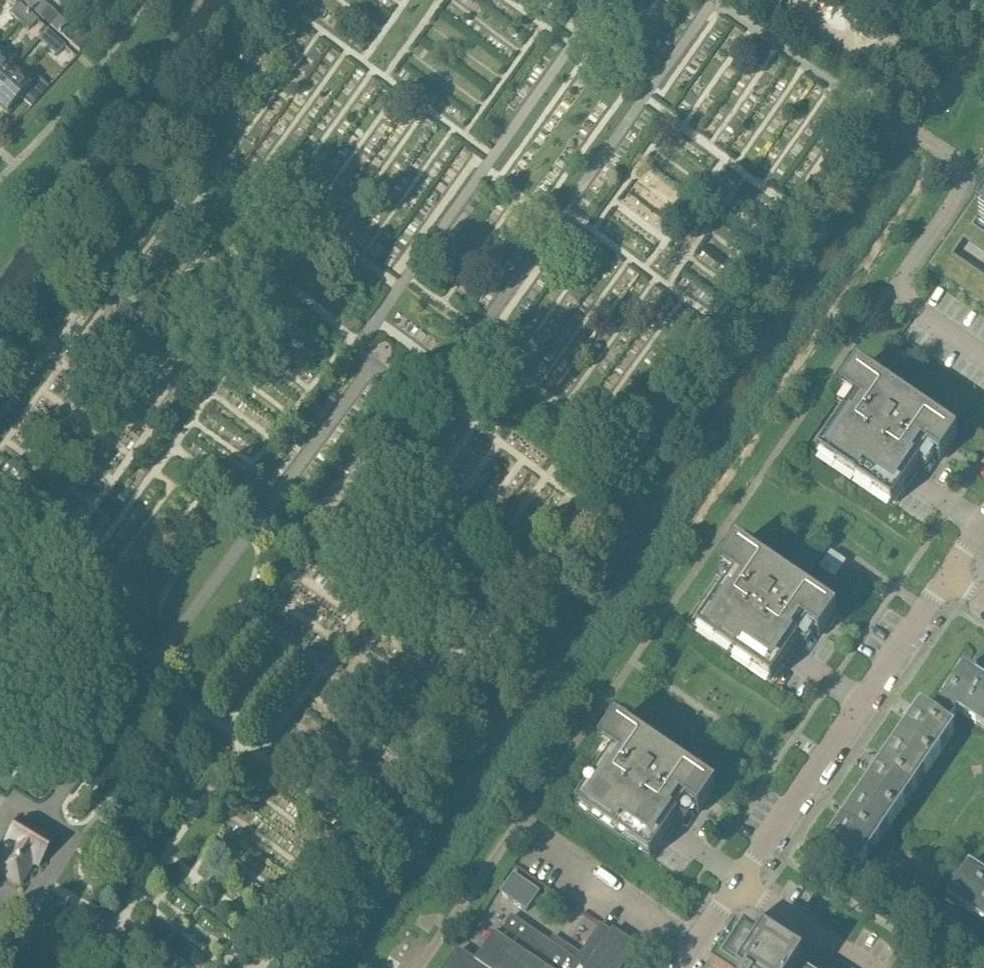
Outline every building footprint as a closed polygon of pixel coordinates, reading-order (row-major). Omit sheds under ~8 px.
[(40,0),(22,0),(21,1),(30,10),(40,0)] [(30,10),(50,27),(59,17),(40,0),(30,10)] [(18,4),(9,14),(19,23),(28,13),(18,4)] [(28,13),(19,23),(28,31),(37,21),(28,13)] [(59,17),(50,27),(59,35),(68,25),(59,17)] [(69,44),(79,53),(96,33),(87,24),(69,44)] [(56,38),(47,30),(46,31),(43,28),(38,33),(41,36),(38,39),(57,56),(65,47),(56,38)] [(11,71),(0,61),(0,83),(11,71)] [(0,83),(0,109),(6,115),(30,88),(11,71),(0,83)] [(841,395),(846,398),(853,403),(817,456),(892,507),(928,455),(941,463),(958,438),(858,370),(841,395)] [(772,684),(799,643),(808,631),(820,640),(837,615),(737,546),(720,571),(732,580),(696,632),(772,684)] [(846,563),(831,553),(820,569),(835,580),(846,563)] [(911,725),(902,738),(936,760),(955,733),(948,728),(955,718),(957,714),(965,719),(983,690),(983,683),(964,670),(942,704),(943,705),(934,718),(921,710),(911,725)] [(965,719),(983,732),(983,690),(965,719)] [(651,860),(678,820),(687,808),(699,816),(716,791),(616,723),(599,748),(612,756),(576,809),(651,860)] [(902,738),(874,778),(864,793),(898,816),(936,760),(902,738)] [(864,793),(838,832),(826,849),(860,872),(898,816),(864,793)] [(3,869),(23,881),(32,865),(38,868),(53,842),(18,821),(3,847),(8,850),(0,863),(0,867),(3,869)] [(964,910),(974,916),(983,900),(983,874),(970,864),(947,899),(964,910)] [(540,893),(514,875),(500,894),(527,912),(540,893)] [(983,923),(983,900),(974,916),(983,923)] [(549,942),(512,917),(498,937),(495,935),(476,963),(459,951),(448,967),(624,967),(637,948),(613,931),(612,933),(601,926),(581,954),(576,961),(549,942)] [(742,938),(738,944),(723,967),(801,967),(804,963),(764,938),(757,949),(752,946),(753,945),(742,938)] [(95,967),(116,967),(100,959),(95,967)]
